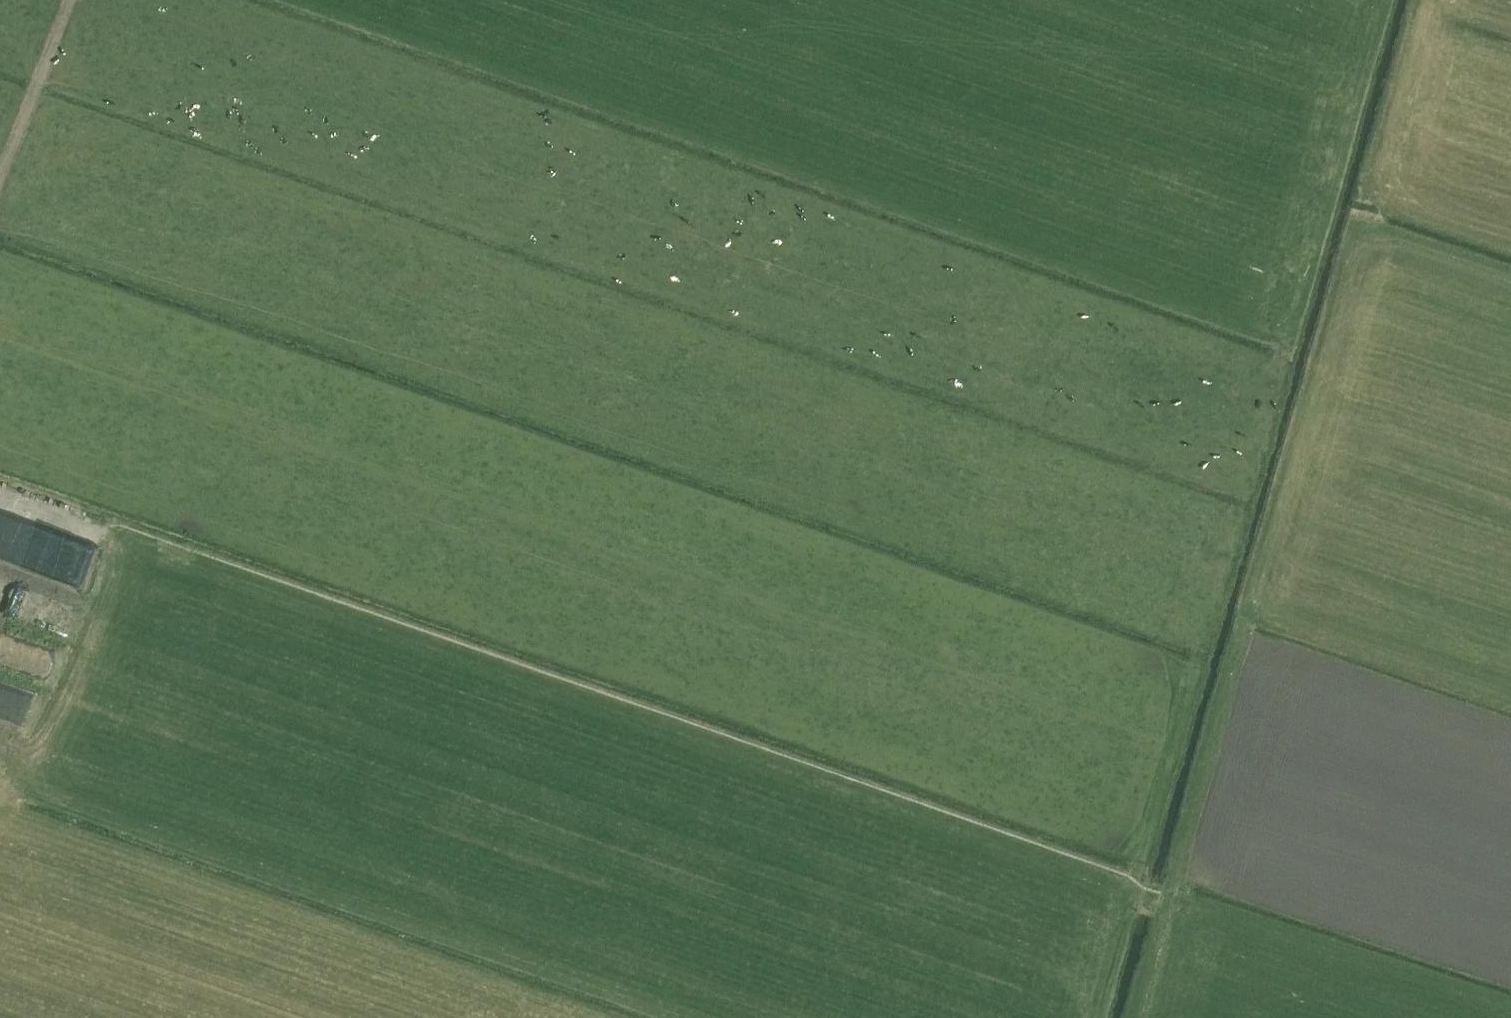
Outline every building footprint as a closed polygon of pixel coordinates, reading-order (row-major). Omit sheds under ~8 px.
[(11,721),(20,693),(0,687),(0,718),(11,721)]
